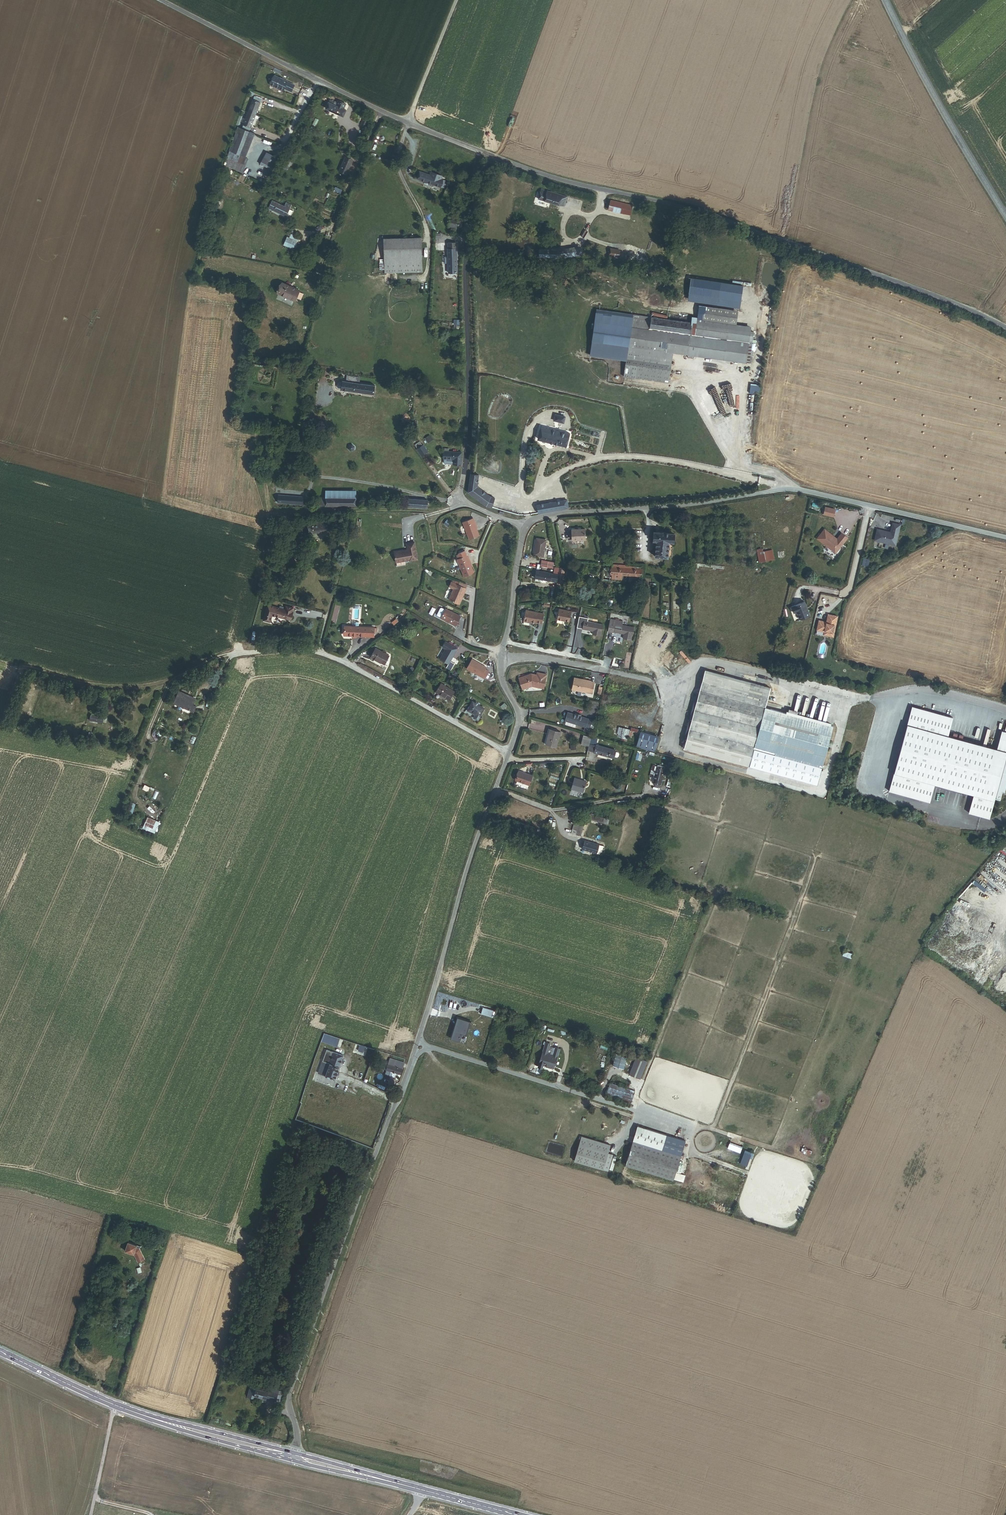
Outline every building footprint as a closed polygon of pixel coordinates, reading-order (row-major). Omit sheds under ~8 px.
[(274,75),(270,84),(284,91),(284,89),(291,92),(295,85),(288,82),(288,81),(274,75)] [(254,97),(243,125),(251,128),(262,100),(254,97)] [(329,101),(326,110),(343,117),(346,111),(343,110),(345,105),(336,101),(335,103),(329,101)] [(251,128),(243,125),(233,152),(230,151),(224,165),(243,172),(249,158),(244,157),(253,134),(249,133),(251,128)] [(280,159),(266,152),(260,164),(273,171),(280,159)] [(293,162),(287,158),(284,164),(290,167),(293,162)] [(351,163),(344,160),(339,172),(346,175),(351,163)] [(417,179),(445,188),(447,181),(441,179),(442,176),(444,176),(446,169),(441,167),(439,174),(432,172),(431,176),(419,172),(417,179)] [(445,188),(442,195),(450,197),(452,191),(445,188)] [(567,198),(541,190),(540,193),(537,192),(535,199),(545,201),(565,207),(567,198)] [(649,210),(611,201),(609,209),(631,214),(632,211),(648,215),(649,210)] [(271,202),(268,209),(285,216),(288,217),(292,210),(289,209),(290,206),(284,204),(283,207),(271,202)] [(462,227),(463,221),(448,220),(448,228),(456,229),(456,227),(462,227)] [(298,240),(287,236),(283,248),(294,252),(298,240)] [(421,238),(384,238),(384,258),(422,258),(421,238)] [(456,273),(456,244),(448,244),(448,273),(456,273)] [(621,251),(610,249),(609,256),(619,259),(621,251)] [(621,251),(619,259),(647,264),(648,257),(621,251)] [(422,258),(384,258),(384,266),(380,266),(380,270),(384,270),(384,272),(422,272),(422,258)] [(690,278),(688,297),(738,306),(738,285),(690,278)] [(283,282),(276,299),(294,305),(300,288),(283,282)] [(494,298),(483,296),(481,304),(492,306),(494,298)] [(506,308),(507,301),(497,300),(496,307),(506,308)] [(699,305),(697,318),(736,324),(738,311),(699,305)] [(649,329),(651,317),(633,315),(600,310),(595,341),(628,346),(623,376),(668,383),(672,353),(646,349),(649,329)] [(692,324),(651,317),(649,329),(690,335),(692,324)] [(692,322),(692,324),(690,335),(687,355),(748,364),(749,357),(751,357),(752,351),(750,351),(753,332),(750,332),(751,327),(736,324),(697,318),(696,323),(692,322)] [(690,335),(649,329),(646,349),(672,353),(687,355),(690,335)] [(346,381),(342,381),(342,382),(340,382),(339,382),(338,383),(338,386),(338,388),(339,388),(341,389),(342,389),(374,394),(375,385),(357,383),(346,381)] [(567,446),(570,434),(555,430),(542,427),(539,439),(567,446)] [(422,454),(428,449),(423,444),(418,448),(422,454)] [(454,461),(454,466),(463,466),(463,453),(449,453),(449,450),(445,450),(445,460),(454,461)] [(479,475),(472,474),(469,492),(486,505),(492,507),(495,497),(491,496),(477,486),(479,475)] [(306,498),(280,497),(279,504),(306,505),(306,498)] [(326,498),(321,498),(321,506),(355,506),(355,498),(326,498)] [(409,499),(408,507),(427,508),(427,501),(409,499)] [(822,514),(824,506),(815,504),(813,512),(822,514)] [(474,518),(464,522),(471,539),(481,535),(477,526),(474,518)] [(329,522),(307,524),(308,534),(330,532),(329,522)] [(874,541),(896,546),(901,525),(893,523),(891,532),(877,529),(874,541)] [(580,529),(573,529),(573,540),(587,540),(587,529),(583,529),(580,529)] [(837,539),(825,529),(817,538),(835,554),(848,539),(842,533),(837,539)] [(674,532),(654,530),(653,539),(656,540),(656,547),(654,546),(654,549),(655,549),(655,555),(668,556),(669,541),(673,541),(674,532)] [(292,538),(284,538),(285,551),(293,551),(292,538)] [(537,538),(534,555),(543,556),(546,540),(537,538)] [(411,552),(397,555),(399,565),(413,563),(413,564),(421,562),(417,545),(409,546),(411,552)] [(762,551),(757,552),(759,563),(774,560),(772,549),(762,551)] [(472,563),(469,555),(467,551),(459,555),(460,559),(459,560),(466,577),(476,572),(472,563)] [(683,560),(681,576),(684,577),(685,564),(696,566),(695,567),(698,568),(699,566),(712,568),(712,569),(715,569),(716,568),(724,569),(724,566),(685,562),(685,560),(683,560)] [(643,566),(604,563),(603,581),(611,581),(611,579),(641,582),(643,566)] [(566,569),(560,568),(558,575),(557,582),(563,583),(566,569)] [(553,574),(534,570),(533,573),(537,574),(536,581),(542,582),(542,579),(557,582),(558,575),(553,574)] [(457,589),(452,599),(462,604),(463,600),(465,600),(470,589),(465,587),(459,584),(453,582),(451,586),(457,589)] [(809,615),(805,602),(792,606),(794,612),(797,611),(799,619),(809,615)] [(290,619),(293,608),(285,606),(284,609),(267,604),(263,621),(270,623),(272,615),(290,619)] [(445,617),(448,609),(445,607),(443,608),(440,614),(441,615),(445,617)] [(464,615),(449,608),(448,609),(445,617),(444,618),(460,625),(464,615)] [(574,611),(561,608),(559,619),(571,622),(574,611)] [(545,614),(527,610),(525,621),(531,622),(536,623),(536,622),(543,623),(545,614)] [(824,622),(818,620),(816,630),(824,632),(823,635),(832,637),(837,616),(828,614),(826,623),(824,622)] [(602,633),(604,624),(588,621),(589,618),(580,617),(579,627),(594,630),(593,635),(601,636),(601,632),(602,633)] [(618,621),(611,619),(609,630),(624,633),(623,638),(631,639),(632,635),(633,635),(634,627),(617,624),(618,621)] [(374,636),(374,628),(345,627),(345,628),(342,628),(341,635),(374,636)] [(460,650),(447,642),(443,648),(447,651),(441,660),(451,666),(449,669),(453,671),(457,665),(453,662),(460,650)] [(395,656),(381,648),(377,657),(391,664),(395,656)] [(487,667),(472,659),(467,669),(484,679),(489,671),(485,669),(487,667)] [(699,669),(684,748),(750,761),(754,741),(822,754),(830,714),(762,701),(766,682),(699,669)] [(520,678),(524,689),(533,686),(545,689),(548,675),(538,673),(538,675),(532,674),(520,678)] [(592,680),(576,676),(573,689),(593,693),(596,681),(592,680)] [(456,690),(443,683),(438,691),(452,699),(456,690)] [(192,704),(195,698),(180,691),(175,702),(193,710),(195,705),(192,704)] [(475,702),(470,711),(478,716),(477,719),(480,720),(486,709),(475,702)] [(994,796),(999,798),(1001,789),(1004,790),(1005,780),(1005,753),(1005,751),(1005,731),(1001,729),(996,748),(947,735),(952,717),(911,706),(889,791),(930,801),(935,783),(973,793),(968,812),(989,817),(994,796)] [(592,720),(568,712),(565,720),(586,727),(584,731),(588,732),(592,720)] [(104,717),(91,714),(90,720),(103,723),(104,717)] [(21,718),(14,717),(12,724),(20,726),(21,718)] [(630,730),(624,728),(621,740),(627,741),(630,730)] [(560,734),(550,731),(545,745),(556,748),(560,734)] [(658,737),(641,732),(637,745),(655,750),(658,737)] [(583,735),(581,744),(588,746),(590,738),(591,737),(583,735)] [(616,751),(596,745),(598,740),(590,738),(588,746),(587,749),(594,751),(614,758),(615,757),(617,757),(618,757),(619,755),(618,754),(616,753),(616,751)] [(674,770),(676,763),(669,761),(667,768),(674,770)] [(664,768),(657,767),(654,783),(655,783),(660,785),(664,768)] [(532,777),(520,772),(516,782),(528,787),(532,777)] [(572,778),(569,789),(581,793),(584,782),(572,778)] [(604,819),(583,813),(580,824),(575,822),(573,829),(578,830),(576,835),(581,836),(586,819),(603,824),(604,819)] [(156,820),(148,817),(144,825),(153,828),(156,820)] [(536,828),(509,819),(507,826),(516,829),(516,827),(534,833),(536,828)] [(162,823),(156,820),(153,828),(159,831),(162,823)] [(583,849),(585,841),(578,839),(574,851),(581,853),(583,849)] [(600,845),(585,841),(583,849),(597,853),(600,845)] [(483,1008),(481,1014),(493,1017),(495,1011),(483,1008)] [(458,1017),(453,1031),(461,1033),(465,1034),(469,1020),(458,1017)] [(550,1043),(545,1041),(538,1066),(543,1067),(544,1065),(554,1068),(559,1048),(555,1047),(553,1054),(547,1052),(549,1046),(550,1043)] [(344,1056),(327,1050),(319,1074),(336,1080),(338,1075),(339,1072),(344,1056)] [(403,1062),(383,1056),(381,1065),(382,1068),(384,1068),(384,1069),(390,1070),(395,1072),(400,1073),(403,1062)] [(629,1089),(610,1084),(609,1088),(628,1093),(629,1089)] [(608,1092),(607,1095),(628,1102),(629,1098),(608,1092)] [(638,1126),(634,1140),(663,1149),(667,1134),(638,1126)] [(682,1155),(686,1140),(667,1134),(663,1149),(682,1155)] [(610,1154),(612,1145),(583,1137),(576,1161),(605,1169),(610,1154)] [(663,1149),(634,1140),(626,1164),(674,1179),(682,1155),(663,1149)] [(609,1171),(614,1155),(610,1154),(605,1169),(609,1171)] [(129,1242),(126,1250),(135,1254),(140,1264),(148,1260),(143,1250),(140,1248),(141,1246),(129,1242)] [(267,1391),(250,1386),(247,1396),(254,1398),(255,1394),(256,1389),(276,1394),(277,1390),(268,1388),(267,1391)] [(276,1400),(277,1395),(276,1394),(256,1389),(255,1394),(276,1400)]
